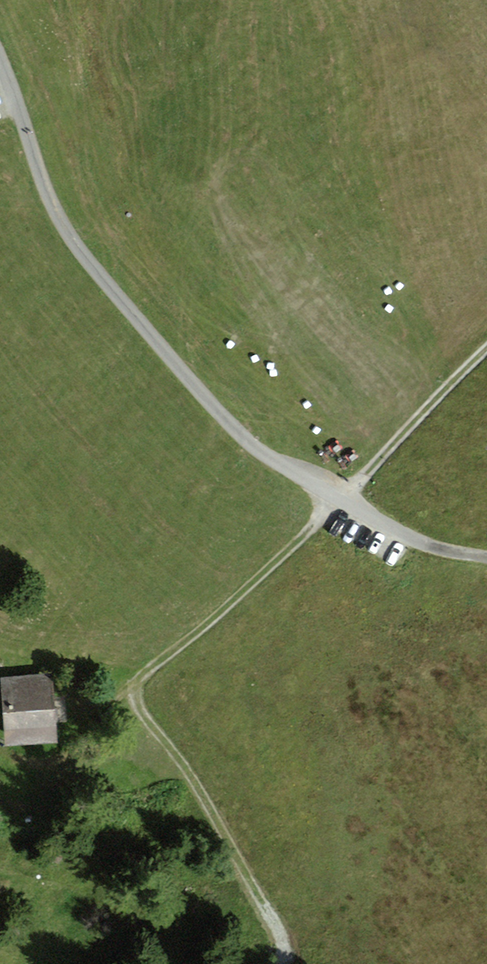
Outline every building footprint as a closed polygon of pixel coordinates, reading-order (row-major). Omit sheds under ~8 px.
[(0,676),(0,688),(5,745),(58,740),(52,672),(0,676)]
